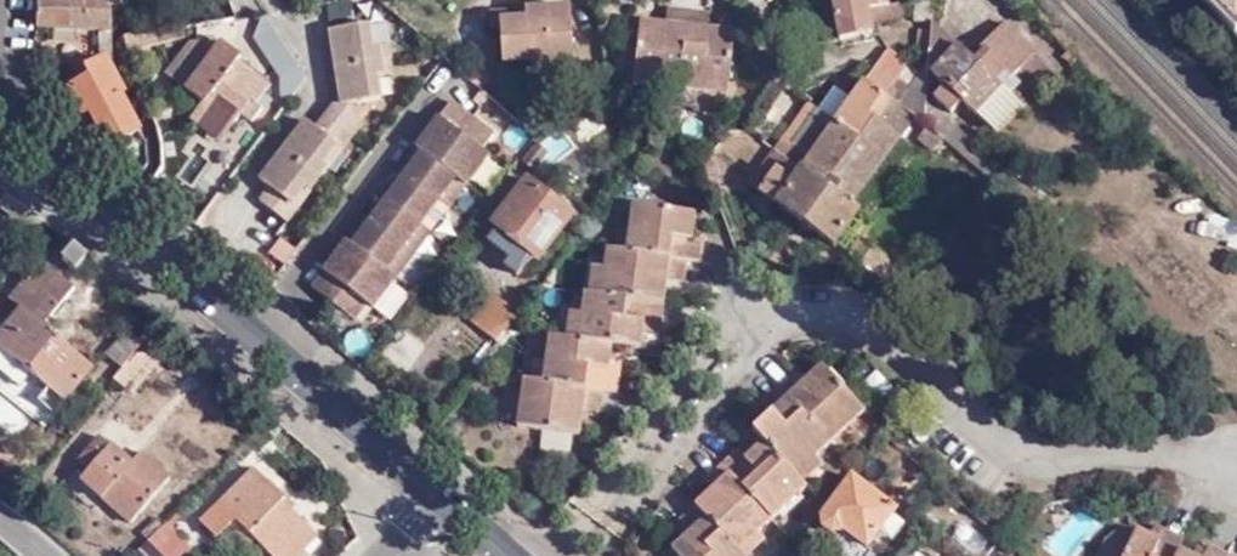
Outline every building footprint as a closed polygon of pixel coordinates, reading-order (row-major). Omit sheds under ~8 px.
[(112,16),(99,3),(90,0),(41,0),(40,12),(39,30),(111,36),(112,16)] [(839,40),(871,36),(867,9),(893,5),(892,0),(833,0),(839,40)] [(936,0),(917,0),(917,15),(935,16),(936,0)] [(1231,39),(1236,33),(1236,0),(1194,0),(1231,39)] [(677,90),(684,10),(669,7),(668,23),(640,20),(634,86),(677,90)] [(534,71),(577,67),(574,9),(537,10),(536,15),(515,16),(514,10),(500,10),(500,26),(506,26),(508,61),(533,60),(534,71)] [(713,12),(684,10),(677,90),(730,96),(736,31),(712,27),(713,12)] [(932,56),(932,72),(947,85),(937,98),(955,115),(966,104),(996,131),(1054,69),(1005,23),(982,49),(986,51),(976,61),(935,23),(934,32),(933,35),(932,56)] [(344,80),(335,81),(338,98),(325,116),(353,137),(363,123),(351,113),(351,102),(378,99),(375,75),(380,75),(379,60),(377,44),(370,44),(368,26),(328,30),(331,53),(340,52),(342,66),(344,80)] [(922,32),(920,55),(932,56),(933,35),(934,32),(922,32)] [(385,43),(377,44),(379,60),(388,59),(385,43)] [(240,58),(222,44),(186,88),(203,103),(200,107),(227,127),(248,101),(253,106),(266,88),(237,62),(240,58)] [(807,101),(748,183),(831,243),(858,207),(851,202),(913,115),(924,123),(927,65),(924,63),(919,70),(886,46),(833,119),(807,101)] [(333,67),(342,66),(340,52),(331,53),(333,67)] [(379,60),(380,75),(390,74),(388,59),(379,60)] [(128,95),(109,62),(87,76),(92,83),(74,94),(88,118),(94,115),(104,131),(112,127),(123,147),(146,134),(125,97),(128,95)] [(333,67),(335,81),(344,80),(342,66),(333,67)] [(426,131),(422,127),(410,143),(415,147),(464,184),(476,168),(470,163),(480,148),(492,132),(449,100),(436,117),(442,122),(432,135),(426,131)] [(517,104),(510,113),(522,124),(529,115),(517,104)] [(942,138),(1034,215),(1044,202),(930,105),(928,126),(942,138)] [(353,137),(325,116),(315,128),(306,122),(291,143),(298,148),(290,158),(321,181),(328,170),(323,166),(337,147),(343,151),(353,137)] [(426,131),(432,135),(442,122),(436,117),(426,131)] [(916,136),(932,150),(942,138),(928,126),(926,124),(916,136)] [(532,168),(546,151),(535,142),(521,160),(532,168)] [(298,148),(291,143),(284,154),(290,158),(298,148)] [(328,170),(343,151),(337,147),(323,166),(328,170)] [(408,167),(400,177),(385,197),(419,223),(419,222),(438,198),(448,205),(464,184),(415,147),(403,163),(408,167)] [(480,148),(470,163),(476,168),(487,153),(480,148)] [(290,158),(284,154),(276,164),(282,169),(290,158)] [(321,181),(290,158),(282,169),(276,164),(262,183),(270,192),(261,204),(288,224),(298,212),(293,207),(307,188),(312,192),(321,181)] [(403,163),(396,173),(400,177),(408,167),(403,163)] [(526,177),(492,221),(497,225),(488,237),(509,253),(502,261),(516,272),(522,264),(523,265),(528,260),(532,263),(571,213),(526,177)] [(293,207),(298,212),(312,192),(307,188),(293,207)] [(385,197),(369,218),(362,228),(357,224),(345,240),(394,277),(411,253),(401,246),(419,223),(385,197)] [(688,258),(702,259),(704,237),(694,237),(696,210),(632,204),(630,228),(618,227),(615,249),(688,258)] [(364,215),(357,224),(362,228),(369,218),(364,215)] [(419,223),(401,246),(411,253),(430,229),(419,222),(419,223)] [(338,260),(329,273),(323,269),(310,286),(353,319),(375,288),(381,293),(394,277),(345,240),(340,237),(328,253),(332,256),(338,260)] [(898,266),(864,240),(852,255),(887,281),(898,266)] [(76,270),(87,256),(74,245),(63,259),(76,270)] [(615,249),(607,248),(605,266),(594,266),(589,294),(667,303),(670,277),(687,279),(688,258),(615,249)] [(332,256),(323,269),(329,273),(338,260),(332,256)] [(28,371),(64,401),(91,368),(41,326),(71,288),(40,262),(9,299),(21,309),(0,334),(0,348),(28,371)] [(375,288),(365,303),(371,307),(381,293),(375,288)] [(472,320),(500,341),(508,330),(522,311),(495,290),(472,320)] [(664,322),(667,303),(589,294),(585,294),(583,310),(571,309),(567,337),(613,343),(643,347),(647,320),(664,322)] [(108,356),(124,369),(145,343),(130,330),(108,356)] [(533,381),(607,389),(621,391),(624,359),(612,358),(613,343),(567,337),(550,335),(547,359),(536,358),(533,381)] [(124,369),(115,379),(132,394),(166,351),(150,336),(145,343),(124,369)] [(28,371),(0,348),(0,368),(18,384),(28,371)] [(788,396),(831,444),(864,412),(821,365),(801,382),(788,396)] [(533,381),(525,380),(520,426),(584,433),(586,409),(605,410),(607,389),(533,381)] [(815,459),(831,444),(788,396),(769,412),(752,428),(763,441),(803,484),(822,468),(815,459)] [(130,524),(170,477),(142,453),(132,465),(102,439),(81,463),(89,471),(80,481),(130,524)] [(720,464),(772,519),(806,488),(803,484),(763,441),(744,458),(737,450),(720,464)] [(772,519),(720,464),(705,478),(713,487),(695,504),(742,555),(748,555),(762,543),(756,535),(772,519)] [(201,521),(215,536),(228,522),(234,517),(253,537),(272,555),(308,555),(301,549),(315,535),(283,502),(286,499),(254,467),(201,521)] [(862,550),(874,533),(887,517),(890,512),(845,479),(817,516),(818,529),(831,538),(837,530),(862,550)] [(695,504),(678,520),(689,533),(671,550),(676,555),(742,555),(695,504)] [(234,517),(228,522),(248,543),(253,537),(234,517)] [(887,517),(874,533),(879,538),(887,544),(899,526),(887,517)] [(131,555),(136,555),(165,525),(166,525),(164,523),(131,555)] [(1159,539),(1165,528),(1155,524),(1149,535),(1159,539)] [(136,555),(167,555),(182,541),(166,525),(165,525),(136,555)] [(1183,536),(1165,528),(1159,539),(1149,535),(1136,529),(1135,533),(1124,555),(1174,555),(1183,536)] [(874,533),(862,550),(837,530),(831,538),(856,555),(866,555),(879,538),(874,533)] [(1135,533),(1129,530),(1121,531),(1110,536),(1101,555),(1124,555),(1135,533)] [(1183,536),(1174,555),(1196,555),(1180,549),(1185,537),(1183,536)] [(1226,552),(1208,544),(1202,555),(1225,555),(1226,552)]
